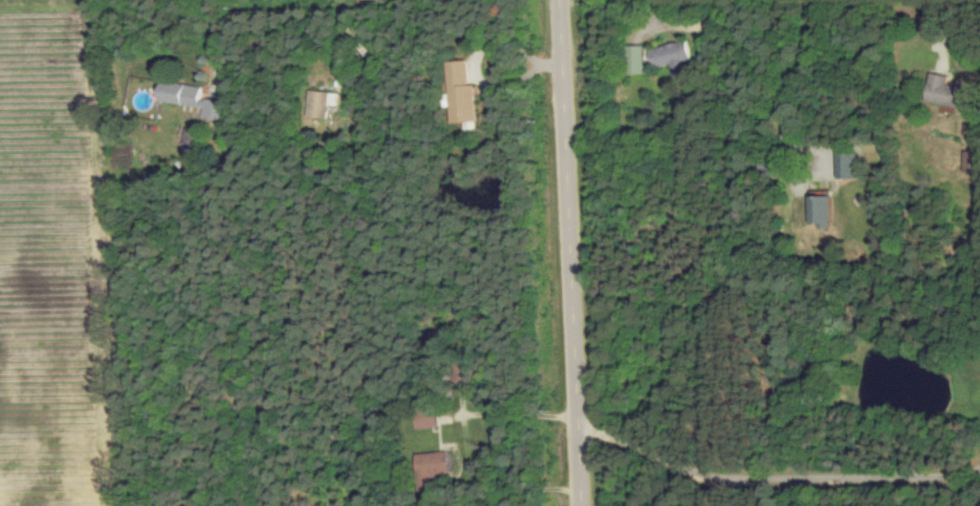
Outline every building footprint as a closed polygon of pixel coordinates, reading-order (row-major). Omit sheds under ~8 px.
[(670,65),(689,61),(686,41),(648,48),(651,68),(670,64),(670,65)] [(642,74),(642,45),(625,45),(624,73),(642,74)] [(466,60),(446,60),(449,122),(476,121),(474,84),(467,85),(466,60)] [(922,100),(955,107),(959,88),(944,85),(946,75),(928,72),(922,100)] [(202,87),(159,80),(156,100),(202,107),(201,117),(220,120),(222,108),(215,107),(216,100),(200,98),(202,87)] [(328,104),(336,105),(338,93),(308,89),(306,116),(326,118),(328,104)] [(180,143),(193,147),(198,130),(185,127),(180,143)] [(834,178),(854,177),(854,152),(834,153),(834,178)] [(828,222),(827,194),(806,195),(807,223),(828,222)] [(435,428),(435,413),(414,413),(415,428),(435,428)] [(418,478),(448,476),(446,450),(415,453),(418,478)]
